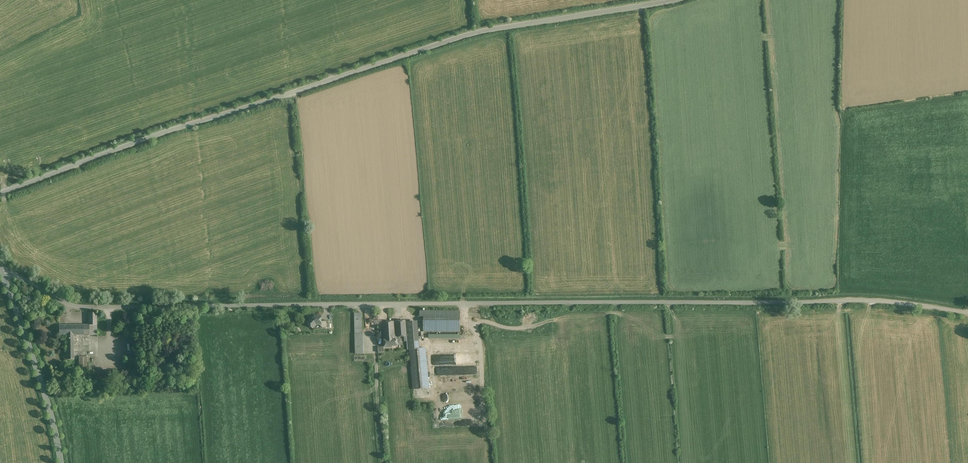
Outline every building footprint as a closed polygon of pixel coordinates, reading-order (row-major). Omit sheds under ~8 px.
[(460,311),(419,311),(419,317),(423,317),(423,332),(460,332),(460,311)] [(96,313),(88,313),(88,325),(97,325),(96,313)] [(321,321),(321,316),(314,316),(311,316),(311,318),(311,319),(307,323),(312,328),(316,324),(319,324),(322,328),(325,328),(325,321),(321,321)] [(405,321),(396,321),(396,324),(397,337),(404,336),(404,342),(407,342),(406,336),(405,323),(405,322),(406,322),(405,321)] [(394,322),(383,323),(384,336),(395,334),(395,337),(397,337),(396,324),(395,324),(394,322)] [(414,322),(405,323),(406,336),(407,342),(407,350),(409,350),(409,349),(416,349),(414,322)] [(67,325),(59,325),(59,336),(66,336),(67,336),(67,325)] [(88,325),(67,325),(67,336),(73,336),(75,336),(76,335),(89,335),(88,325)] [(97,325),(88,325),(89,335),(97,335),(97,325)] [(361,333),(355,334),(355,354),(363,354),(363,333),(362,333),(361,333)] [(395,334),(384,336),(384,340),(384,347),(398,346),(402,345),(401,339),(397,339),(397,337),(395,337),(395,334)] [(416,349),(409,349),(409,350),(413,389),(429,388),(425,348),(416,349)] [(87,372),(87,356),(79,357),(79,372),(87,372)]
